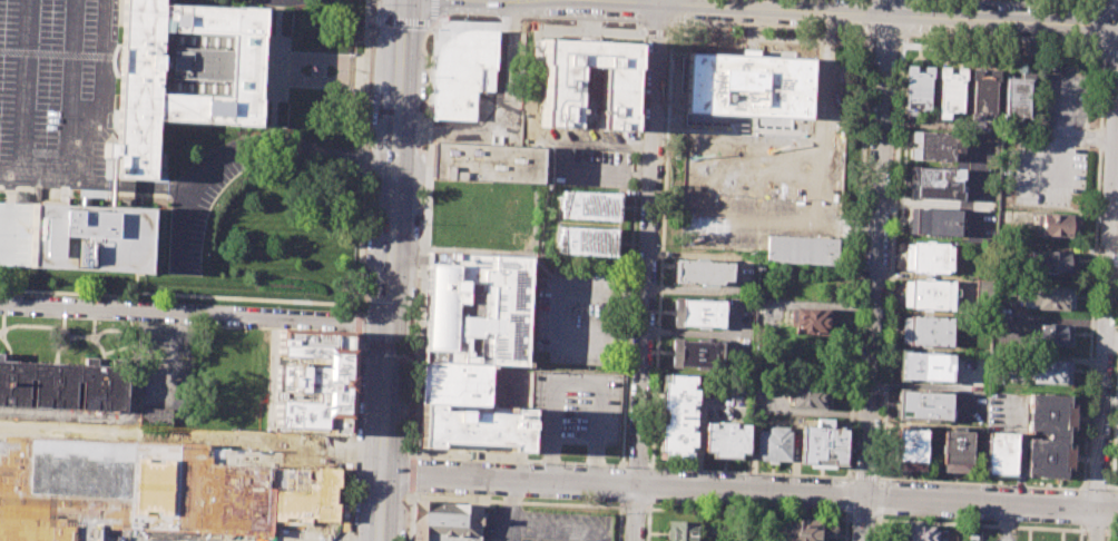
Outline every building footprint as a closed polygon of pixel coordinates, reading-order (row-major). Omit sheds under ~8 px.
[(116,176),(123,0),(162,0),(161,6),(264,10),(263,36),(259,100),(258,126),(156,121),(154,177),(116,176)] [(432,117),(434,65),(439,50),(445,40),(457,31),(470,28),(496,29),(492,90),(474,89),(473,119),(432,117)] [(543,38),(635,43),(630,130),(538,126),(543,38)] [(688,52),(813,58),(810,119),(685,112),(688,52)] [(905,66),(931,67),(929,110),(904,109),(905,66)] [(938,68),(964,69),(962,112),(935,110),(938,68)] [(971,68),(999,70),(997,114),(969,112),(971,68)] [(1004,77),(1019,78),(1019,71),(1033,72),(1032,90),(1028,90),(1027,118),(1020,118),(1020,124),(1002,122),(1004,77)] [(910,131),(953,134),(953,140),(961,141),(960,153),(953,153),(952,160),(909,158),(910,131)] [(432,142),(541,147),(539,184),(430,178),(432,142)] [(909,167),(963,169),(961,200),(908,198),(909,167)] [(565,189),(562,216),(618,220),(619,193),(565,189)] [(148,273),(0,265),(0,202),(151,210),(148,273)] [(908,207),(960,210),(959,237),(906,235),(908,207)] [(1041,213),(1079,215),(1078,230),(1070,230),(1070,237),(1040,235),(1041,213)] [(560,225),(617,228),(615,257),(558,254),(560,225)] [(767,235),(838,238),(837,266),(766,263),(767,235)] [(905,242),(954,244),(953,273),(903,270),(905,242)] [(1031,249),(1078,252),(1077,267),(1069,266),(1068,273),(1036,272),(1037,259),(1031,258),(1031,249)] [(429,252),(530,256),(526,365),(423,361),(429,252)] [(675,259),(732,263),(730,283),(674,281),(675,259)] [(902,279),(953,282),(952,311),(901,308),(902,279)] [(977,279),(990,279),(990,302),(975,302),(977,279)] [(1028,286),(1075,288),(1073,309),(1037,308),(1037,303),(1027,303),(1028,286)] [(673,298),(723,301),(722,328),(671,326),(673,298)] [(795,308),(834,311),(833,335),(794,334),(795,308)] [(901,315),(953,317),(951,346),(900,344),(901,315)] [(1029,324),(1072,326),(1072,347),(1028,345),(1029,324)] [(276,332),(350,336),(344,431),(272,427),(276,332)] [(670,338),(722,341),(720,370),(669,367),(670,338)] [(898,351),(952,354),(951,382),(896,380),(898,351)] [(124,411),(0,404),(0,359),(126,365),(124,411)] [(1032,360),(1070,361),(1070,384),(1031,383),(1032,360)] [(421,402),(423,361),(526,365),(531,365),(530,373),(529,407),(421,402)] [(667,374),(696,375),(694,445),(689,445),(689,460),(664,459),(664,451),(657,450),(658,421),(664,421),(665,410),(659,410),(660,382),(666,382),(667,374)] [(787,384),(832,386),(831,410),(793,409),(793,401),(786,401),(787,384)] [(896,391),(951,393),(949,421),(895,419),(896,391)] [(1029,394),(1068,396),(1068,404),(1075,404),(1073,430),(1067,430),(1066,443),(1073,443),(1072,471),(1065,471),(1065,478),(1026,475),(1027,437),(1048,439),(1048,433),(1028,432),(1029,394)] [(419,444),(421,402),(529,407),(527,450),(419,444)] [(138,406),(173,409),(171,426),(137,424),(138,406)] [(800,425),(815,426),(815,417),(832,419),(832,427),(845,429),(844,465),(798,463),(800,425)] [(705,422),(749,423),(747,452),(739,451),(739,459),(712,456),(712,451),(703,451),(705,422)] [(895,429),(904,429),(905,423),(911,424),(911,429),(911,430),(909,471),(893,470),(895,429)] [(911,429),(911,424),(918,424),(918,429),(926,430),(924,471),(909,471),(911,429)] [(756,430),(766,431),(766,425),(790,426),(788,461),(755,460),(756,430)] [(942,430),(951,431),(952,425),(958,425),(958,431),(955,472),(940,472),(942,430)] [(958,431),(958,425),(964,426),(964,431),(972,432),(970,472),(955,472),(958,431)] [(987,432),(1016,433),(1013,475),(984,474),(987,432)] [(110,527),(277,537),(281,478),(308,480),(331,466),(327,453),(0,436),(0,540),(109,540),(110,527)] [(482,505),(480,540),(411,540),(413,501),(482,505)] [(826,520),(825,540),(783,540),(784,518),(826,520)] [(698,521),(697,540),(667,540),(668,520),(698,521)] [(941,533),(941,540),(902,540),(902,527),(935,528),(935,532),(941,533)]
